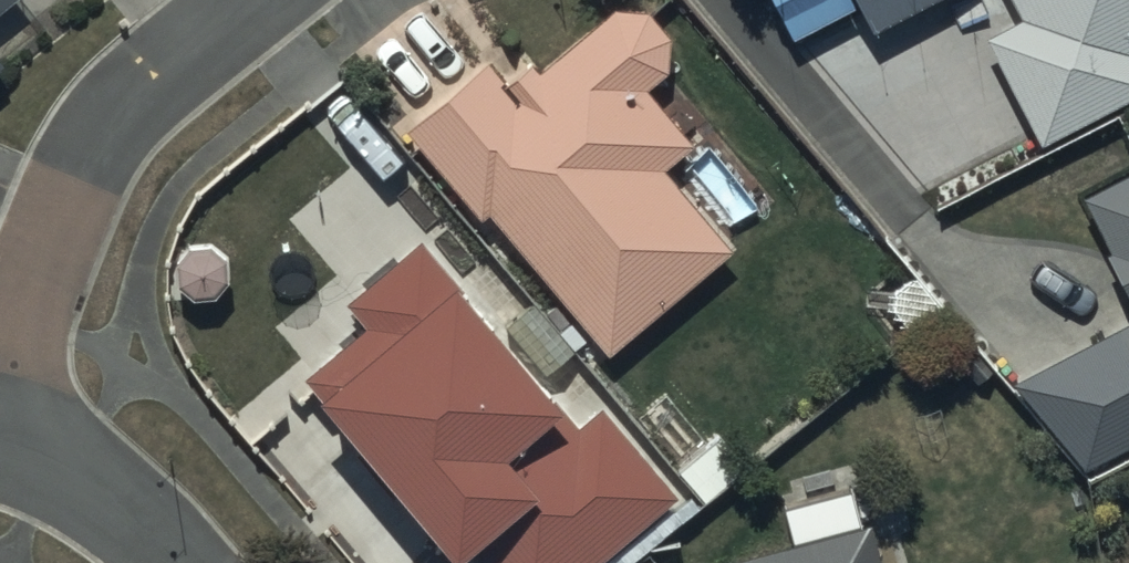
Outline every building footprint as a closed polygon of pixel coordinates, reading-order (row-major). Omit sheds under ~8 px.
[(17,0),(0,0),(0,13),(17,0)] [(1017,18),(981,38),(1038,145),(1128,96),(1128,0),(1008,0),(1017,18)] [(483,62),(402,126),(475,218),(484,212),(607,354),(731,247),(661,167),(687,144),(639,89),(658,72),(660,69),(662,67),(663,64),(664,61),(665,58),(666,55),(667,52),(667,49),(667,46),(667,43),(666,40),(666,37),(665,34),(664,31),(663,29),(661,26),(659,23),(657,21),(655,19),(653,17),(651,15),(648,13),(646,12),(643,10),(640,9),(637,8),(634,8),(631,7),(628,7),(625,7),(622,7),(619,8),(616,9),(613,10),(610,11),(539,68),(529,56),(498,81),(483,62)] [(1078,197),(1107,252),(1101,255),(1128,307),(1128,169),(1078,197)] [(575,428),(453,292),(459,287),(419,240),(344,303),(364,327),(304,378),(315,391),(310,395),(448,557),(460,546),(474,562),(595,562),(671,499),(596,410),(575,428)] [(1060,356),(1111,451),(1128,441),(1128,319),(1060,356)] [(867,524),(731,562),(878,562),(867,524)]
